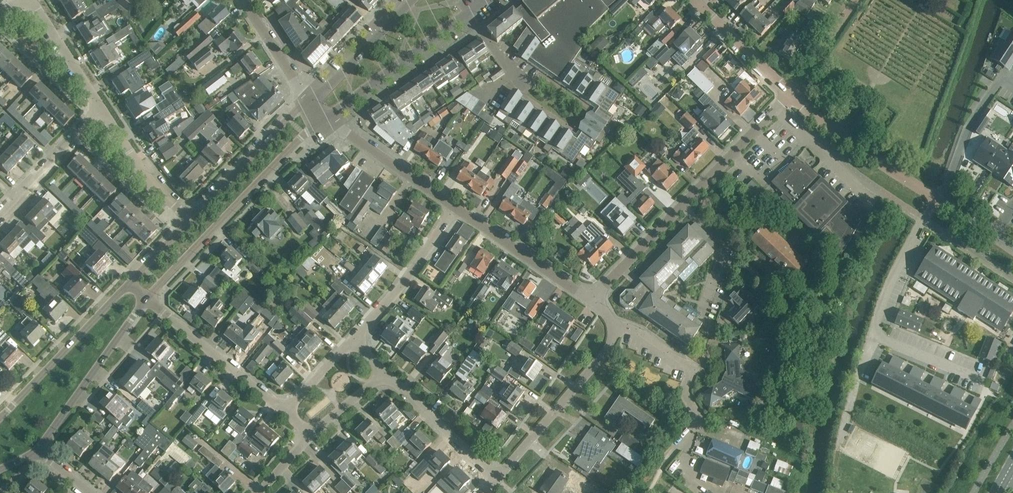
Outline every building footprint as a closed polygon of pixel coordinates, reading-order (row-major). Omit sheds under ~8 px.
[(63,7),(71,20),(85,12),(84,11),(87,9),(83,2),(87,0),(74,0),(63,7)] [(96,11),(106,4),(103,0),(100,0),(92,5),(96,11)] [(106,4),(96,11),(101,19),(110,13),(112,16),(114,16),(122,11),(117,2),(115,0),(113,0),(106,4)] [(117,2),(129,12),(134,6),(128,1),(129,0),(118,0),(117,2)] [(299,0),(290,0),(287,3),(286,4),(291,9),(295,4),(299,0)] [(374,0),(357,0),(369,11),(373,7),(374,7),(376,4),(377,3),(374,0)] [(523,4),(524,5),(523,6),(516,12),(523,21),(518,26),(524,33),(514,48),(521,53),(519,56),(527,61),(529,58),(561,80),(576,58),(583,48),(578,42),(609,10),(607,8),(617,0),(528,0),(523,4)] [(726,1),(736,11),(746,1),(747,0),(727,0),(726,1)] [(761,16),(754,10),(760,4),(757,0),(756,0),(750,6),(750,5),(740,16),(751,26),(761,16)] [(780,10),(787,16),(794,8),(796,7),(796,6),(795,6),(796,4),(798,0),(790,0),(789,1),(780,10)] [(799,1),(811,9),(816,1),(815,0),(800,0),(799,1)] [(811,9),(799,1),(796,6),(796,7),(794,8),(806,16),(811,9)] [(291,9),(286,4),(276,11),(283,21),(280,23),(297,49),(299,47),(314,31),(291,9)] [(291,9),(314,31),(333,49),(343,38),(333,29),(329,25),(324,31),(318,26),(295,4),(291,9)] [(220,6),(197,27),(201,30),(205,35),(206,34),(207,35),(212,30),(228,15),(220,6)] [(353,8),(343,18),(353,27),(363,17),(353,8)] [(660,18),(657,15),(657,16),(654,19),(650,22),(649,24),(657,31),(657,30),(660,33),(667,25),(671,30),(681,20),(669,9),(660,18)] [(516,12),(514,10),(488,31),(492,36),(491,36),(493,38),(493,37),(497,42),(518,26),(523,21),(516,12)] [(651,14),(646,18),(650,22),(654,19),(657,16),(653,11),(651,14)] [(174,30),(173,31),(178,37),(183,33),(187,29),(199,18),(194,12),(182,23),(180,24),(178,24),(174,28),(174,30)] [(337,25),(333,29),(343,38),(353,27),(343,18),(339,15),(333,21),(337,25)] [(767,22),(761,16),(751,26),(761,36),(771,26),(777,20),(773,16),(767,22)] [(87,45),(105,33),(96,18),(78,30),(87,45)] [(125,27),(113,36),(116,41),(117,43),(128,35),(135,31),(131,24),(125,27)] [(677,52),(672,58),(681,67),(703,45),(699,41),(701,40),(690,29),(674,45),(679,50),(677,52)] [(991,58),(999,64),(996,69),(999,71),(1002,65),(1003,66),(1004,66),(1012,53),(1012,54),(1012,35),(1005,30),(1000,37),(996,45),(999,47),(991,58)] [(224,41),(221,37),(214,42),(222,53),(229,48),(234,54),(247,44),(237,31),(224,41)] [(314,31),(299,47),(306,55),(303,58),(314,68),(328,53),(328,54),(332,49),(333,49),(314,31)] [(775,50),(791,61),(803,42),(787,32),(775,50)] [(190,61),(202,49),(212,41),(207,35),(206,34),(205,35),(184,54),(190,61)] [(489,51),(481,39),(470,47),(481,63),(488,59),(484,54),(489,51)] [(605,46),(598,39),(590,47),(597,55),(605,46)] [(105,47),(94,54),(103,69),(119,58),(114,50),(117,48),(113,42),(105,48),(105,47)] [(162,44),(149,44),(147,47),(155,56),(165,48),(162,44)] [(665,46),(646,64),(651,69),(659,61),(664,66),(672,58),(677,52),(673,48),(670,51),(665,46)] [(481,63),(470,47),(458,55),(471,73),(472,72),(478,68),(477,66),(481,63)] [(703,58),(710,66),(710,65),(720,56),(713,48),(703,58)] [(206,49),(190,61),(197,70),(213,58),(206,49)] [(3,71),(14,59),(5,50),(0,55),(0,68),(3,71)] [(147,50),(127,63),(130,68),(132,70),(152,57),(147,50)] [(251,53),(230,69),(234,75),(243,68),(249,76),(261,66),(251,53)] [(152,57),(144,62),(151,71),(159,66),(154,59),(152,57)] [(450,57),(438,65),(446,77),(449,80),(449,81),(450,82),(460,75),(466,70),(458,59),(454,62),(450,57)] [(574,89),(586,72),(590,67),(584,63),(583,63),(576,58),(561,80),(574,89)] [(3,71),(12,79),(23,67),(14,59),(3,71)] [(703,61),(698,66),(703,71),(708,66),(703,61)] [(108,69),(111,73),(119,68),(116,64),(108,69)] [(172,65),(166,71),(170,75),(176,70),(172,65)] [(449,80),(446,77),(438,65),(426,74),(434,85),(437,89),(449,80)] [(23,67),(12,79),(21,88),(32,76),(23,67)] [(121,77),(112,82),(120,95),(128,89),(132,95),(145,86),(141,80),(135,72),(135,71),(133,72),(132,70),(130,68),(127,70),(119,75),(121,77)] [(505,74),(501,68),(490,76),(493,81),(493,82),(505,74)] [(642,68),(629,81),(634,85),(647,72),(642,68)] [(696,68),(687,76),(706,95),(714,86),(696,68)] [(745,71),(731,85),(736,90),(741,96),(750,105),(761,94),(754,88),(758,84),(745,71)] [(992,80),(995,75),(989,71),(986,75),(992,80)] [(220,72),(203,86),(209,95),(227,81),(220,72)] [(574,89),(587,99),(599,81),(603,76),(597,72),(593,77),(586,72),(574,89)] [(487,82),(493,81),(490,76),(489,77),(486,73),(482,76),(487,82)] [(414,82),(422,93),(434,85),(426,74),(414,82)] [(270,84),(262,76),(253,83),(250,81),(226,96),(234,104),(239,100),(247,109),(257,121),(258,120),(260,121),(264,117),(263,116),(282,98),(274,89),(278,86),(273,81),(270,84)] [(587,99),(600,107),(606,99),(614,105),(620,95),(599,81),(587,99)] [(618,81),(613,88),(622,94),(625,88),(623,87),(618,81)] [(162,94),(172,88),(169,82),(158,88),(162,94)] [(414,82),(402,90),(412,103),(424,95),(422,93),(414,82)] [(37,102),(48,91),(39,83),(29,94),(37,102)] [(132,95),(125,99),(129,104),(127,105),(136,119),(147,112),(155,106),(150,99),(146,93),(143,87),(132,95)] [(165,99),(157,104),(162,111),(180,100),(172,88),(162,94),(165,99)] [(694,93),(700,98),(704,94),(698,88),(694,93)] [(393,102),(388,105),(389,106),(390,107),(401,122),(406,119),(401,111),(412,104),(411,103),(412,103),(402,90),(390,98),(393,102)] [(37,102),(46,111),(57,100),(48,91),(37,102)] [(467,93),(456,101),(466,108),(474,97),(467,93)] [(499,111),(496,116),(510,126),(513,121),(525,103),(520,100),(512,94),(499,111)] [(718,138),(730,125),(723,119),(727,115),(715,104),(706,95),(700,101),(709,109),(699,119),(718,138)] [(750,105),(741,96),(736,101),(731,96),(724,104),(731,111),(733,108),(740,115),(750,105)] [(480,101),(474,97),(466,108),(472,112),(480,101)] [(606,99),(600,107),(594,115),(591,113),(586,121),(606,136),(612,127),(608,125),(614,116),(608,112),(614,105),(606,99)] [(48,126),(55,119),(65,108),(57,100),(46,111),(39,118),(48,126)] [(156,122),(143,131),(152,144),(167,134),(166,132),(168,131),(162,121),(170,116),(184,107),(180,100),(170,107),(165,109),(159,113),(153,118),(156,122)] [(7,110),(19,122),(23,118),(15,110),(19,106),(15,101),(7,110)] [(480,101),(472,112),(478,116),(482,110),(486,105),(480,101)] [(200,103),(195,108),(201,116),(206,111),(200,103)] [(461,109),(461,108),(456,103),(449,110),(454,115),(461,109)] [(538,112),(525,103),(513,121),(520,126),(517,131),(523,135),(526,130),(538,112)] [(237,117),(242,113),(234,104),(226,109),(229,112),(225,115),(232,122),(225,128),(231,135),(233,133),(239,138),(249,129),(237,117)] [(390,107),(389,106),(386,109),(383,104),(369,113),(376,124),(396,141),(404,147),(410,137),(411,138),(412,137),(405,128),(401,122),(390,107)] [(641,105),(635,113),(641,117),(647,109),(641,105)] [(654,107),(650,111),(657,118),(661,113),(654,106),(654,107)] [(65,108),(55,119),(63,127),(74,116),(65,108)] [(864,126),(871,114),(863,109),(856,121),(864,126)] [(482,110),(478,116),(490,125),(494,119),(482,110)] [(227,141),(217,131),(218,130),(210,122),(214,118),(208,111),(183,134),(190,141),(199,133),(207,141),(207,142),(210,145),(202,153),(203,153),(193,163),(192,162),(178,177),(188,186),(202,171),(201,170),(210,160),(215,165),(217,163),(218,164),(222,159),(222,158),(223,156),(218,151),(227,141)] [(536,144),(539,139),(552,122),(538,112),(526,130),(533,135),(530,140),(536,144)] [(422,119),(426,125),(435,119),(431,113),(422,119)] [(681,120),(690,129),(696,123),(687,113),(681,120)] [(5,114),(0,120),(0,126),(4,123),(11,129),(16,124),(5,114)] [(973,130),(980,135),(990,121),(982,116),(973,130)] [(429,123),(432,127),(441,120),(439,117),(429,123)] [(28,130),(31,126),(23,118),(19,122),(28,130)] [(583,132),(577,139),(572,148),(580,154),(585,146),(591,150),(596,141),(600,144),(606,136),(586,121),(580,130),(583,132)] [(565,131),(552,122),(539,139),(546,144),(543,149),(549,153),(552,148),(565,131)] [(410,124),(405,128),(412,137),(413,135),(416,133),(410,124)] [(28,130),(36,138),(40,135),(31,126),(28,130)] [(501,126),(498,131),(503,135),(507,130),(501,126)] [(443,133),(443,134),(447,136),(451,130),(447,127),(443,133)] [(681,141),(690,149),(699,158),(709,148),(700,139),(699,139),(696,137),(699,134),(694,129),(681,141)] [(45,147),(53,139),(44,130),(40,135),(36,138),(45,147)] [(580,154),(572,148),(577,139),(565,131),(552,148),(573,163),(580,154)] [(431,137),(423,132),(417,140),(420,142),(415,150),(427,158),(434,148),(438,141),(431,137)] [(521,138),(515,134),(512,140),(517,144),(521,138)] [(13,145),(24,156),(33,147),(22,136),(13,145)] [(993,173),(1008,151),(988,139),(974,161),(993,173)] [(453,151),(438,141),(434,148),(427,158),(438,166),(444,159),(446,161),(453,151)] [(170,142),(159,150),(166,161),(177,153),(170,142)] [(13,145),(5,154),(16,165),(24,156),(13,145)] [(320,157),(334,174),(336,176),(350,164),(342,155),(341,156),(333,146),(320,157)] [(660,148),(657,151),(662,156),(665,153),(660,148)] [(689,168),(699,158),(690,149),(684,155),(679,150),(672,157),(679,164),(682,162),(689,168)] [(993,173),(1004,181),(1012,167),(1012,155),(1008,151),(993,173)] [(521,161),(513,172),(520,177),(528,165),(534,156),(528,152),(522,161),(521,161)] [(5,154),(0,159),(0,167),(7,174),(16,165),(5,154)] [(67,168),(76,177),(88,164),(79,155),(67,168)] [(328,180),(334,174),(320,157),(307,168),(317,180),(323,187),(330,181),(328,180)] [(506,179),(519,162),(511,157),(499,174),(506,179)] [(635,157),(625,167),(635,176),(638,173),(645,167),(635,157)] [(819,235),(841,256),(842,256),(837,251),(841,243),(842,244),(842,243),(843,242),(847,244),(847,245),(863,217),(862,217),(862,218),(857,215),(858,214),(859,214),(846,202),(845,202),(846,203),(845,204),(822,182),(823,181),(824,181),(805,163),(803,165),(797,158),(787,168),(786,168),(783,171),(784,172),(781,174),(780,174),(771,183),(789,199),(785,203),(817,233),(823,226),(825,228),(819,235)] [(580,160),(576,165),(582,169),(586,164),(580,160)] [(652,177),(658,183),(667,191),(679,179),(664,165),(659,160),(647,172),(652,177)] [(457,179),(469,187),(476,177),(470,173),(474,167),(466,161),(460,169),(463,171),(457,179)] [(76,177),(85,185),(97,173),(88,164),(76,177)] [(547,166),(543,172),(550,177),(554,171),(547,166)] [(1004,181),(1012,186),(1012,167),(1004,181)] [(357,168),(344,186),(350,192),(363,172),(357,168)] [(633,193),(643,184),(627,169),(618,179),(625,185),(633,193)] [(481,171),(476,177),(469,187),(481,196),(487,188),(490,190),(495,181),(481,171)] [(350,192),(340,206),(351,214),(371,186),(375,180),(363,172),(350,192)] [(85,185),(95,194),(106,182),(97,173),(85,185)] [(300,175),(289,186),(298,195),(299,194),(302,197),(307,192),(320,205),(324,201),(328,204),(332,200),(316,184),(315,186),(305,177),(304,178),(300,175)] [(753,199),(761,190),(752,181),(743,190),(753,199)] [(106,182),(95,194),(104,203),(116,191),(106,182)] [(378,191),(371,186),(351,214),(346,218),(357,226),(370,208),(381,215),(385,208),(397,191),(384,182),(378,191)] [(505,201),(500,209),(512,217),(519,207),(523,201),(515,195),(519,188),(513,184),(508,190),(502,199),(505,201)] [(637,197),(631,204),(643,216),(655,203),(642,191),(646,187),(643,184),(633,193),(637,197)] [(49,189),(57,196),(61,192),(53,185),(49,189)] [(57,196),(66,205),(70,201),(61,192),(57,196)] [(623,193),(618,196),(622,202),(627,199),(623,193)] [(547,194),(540,203),(547,208),(554,199),(547,194)] [(108,208),(117,217),(129,204),(120,195),(108,208)] [(35,209),(49,222),(62,208),(53,199),(49,204),(44,199),(44,200),(42,198),(38,203),(39,204),(35,209)] [(615,211),(607,218),(614,225),(614,226),(624,236),(634,225),(630,221),(635,216),(616,198),(609,205),(615,211)] [(66,205),(75,214),(79,210),(70,201),(66,205)] [(519,207),(512,217),(524,225),(529,217),(532,219),(538,211),(529,205),(526,202),(523,201),(519,207)] [(126,225),(138,213),(129,204),(117,217),(126,225)] [(409,213),(406,211),(396,225),(408,234),(413,226),(414,224),(413,224),(414,222),(420,226),(429,213),(416,204),(409,213)] [(49,222),(35,209),(31,213),(29,212),(25,216),(26,218),(31,223),(26,227),(39,239),(42,242),(46,237),(40,231),(49,222)] [(75,214),(81,220),(85,216),(79,210),(75,214)] [(269,238),(280,227),(273,221),(278,216),(271,210),(267,215),(264,212),(253,223),(255,225),(249,231),(256,237),(262,232),(269,238)] [(312,211),(306,217),(318,231),(324,225),(312,211)] [(311,224),(312,224),(306,217),(301,212),(298,215),(296,213),(288,220),(300,233),(311,224)] [(126,225),(135,234),(147,222),(138,213),(126,225)] [(565,225),(555,215),(552,218),(562,227),(565,225)] [(769,263),(790,282),(806,265),(812,270),(819,263),(810,254),(808,255),(806,253),(802,258),(796,252),(794,253),(776,235),(777,234),(759,216),(751,224),(759,232),(752,240),(772,260),(769,263)] [(570,225),(574,228),(581,235),(586,229),(584,228),(575,219),(570,225)] [(103,232),(91,220),(87,225),(98,236),(103,232)] [(147,222),(135,234),(145,243),(156,230),(147,222)] [(589,243),(594,248),(603,257),(613,246),(606,239),(609,237),(593,222),(586,230),(586,229),(581,235),(589,243)] [(715,243),(695,223),(690,228),(688,226),(682,232),(683,234),(675,242),(674,241),(668,247),(670,249),(665,255),(666,256),(662,260),(661,259),(655,265),(656,266),(648,275),(646,274),(640,280),(642,282),(634,291),(633,290),(626,290),(620,296),(620,304),(626,309),(633,309),(634,307),(640,311),(640,312),(649,318),(649,316),(654,320),(653,321),(662,327),(663,326),(667,329),(666,330),(675,336),(676,335),(680,338),(679,339),(688,345),(703,324),(696,319),(700,314),(686,304),(682,310),(663,296),(664,293),(679,278),(684,283),(714,251),(711,248),(715,243)] [(581,235),(574,228),(570,225),(564,231),(575,241),(581,235)] [(13,232),(9,236),(22,249),(27,254),(36,245),(34,244),(39,239),(26,227),(22,232),(18,227),(17,227),(16,226),(11,230),(13,232)] [(85,226),(78,233),(88,243),(95,236),(85,226)] [(378,246),(389,232),(382,227),(371,242),(378,246)] [(70,242),(73,238),(78,233),(75,230),(67,239),(70,242)] [(447,249),(435,266),(445,273),(457,256),(466,243),(468,240),(462,235),(460,234),(459,233),(456,236),(447,249)] [(107,245),(112,240),(106,235),(101,239),(107,245)] [(9,236),(4,241),(3,239),(0,242),(0,246),(4,250),(0,255),(11,265),(16,260),(13,258),(22,249),(9,236)] [(395,242),(386,236),(378,248),(387,254),(395,242)] [(92,259),(86,265),(91,270),(91,271),(92,272),(93,271),(98,277),(110,264),(102,256),(109,250),(99,241),(93,247),(87,254),(92,259)] [(111,248),(117,254),(121,249),(115,243),(111,248)] [(818,253),(822,248),(816,243),(812,247),(818,253)] [(362,245),(358,249),(362,253),(366,249),(362,245)] [(471,266),(484,275),(495,258),(476,246),(473,252),(478,255),(471,266)] [(243,259),(231,248),(230,250),(229,249),(226,252),(227,253),(222,258),(228,264),(226,267),(222,271),(229,277),(235,282),(239,279),(237,277),(242,271),(237,266),(243,259)] [(559,248),(556,256),(564,259),(567,251),(559,248)] [(603,257),(594,248),(589,253),(584,248),(576,256),(584,263),(586,260),(593,267),(603,257)] [(129,265),(133,260),(121,249),(117,254),(129,265)] [(977,314),(1002,330),(1012,312),(1012,299),(1005,294),(996,288),(956,262),(934,249),(917,276),(962,304),(958,310),(974,320),(977,314)] [(371,261),(367,266),(380,277),(388,267),(371,253),(367,257),(371,261)] [(0,255),(0,272),(4,267),(13,275),(12,277),(24,289),(30,283),(11,265),(0,255)] [(50,262),(46,257),(42,262),(46,266),(50,262)] [(253,261),(248,266),(257,275),(262,270),(253,261)] [(344,266),(349,270),(353,265),(348,261),(344,266)] [(467,265),(461,261),(453,273),(459,277),(461,273),(461,274),(467,265)] [(499,287),(499,286),(506,291),(510,286),(511,286),(519,275),(513,271),(508,267),(507,267),(502,263),(494,275),(490,281),(499,287)] [(746,264),(740,270),(753,282),(759,275),(746,264)] [(80,293),(85,288),(75,278),(79,273),(71,265),(62,274),(71,282),(63,289),(75,301),(81,294),(80,293)] [(357,269),(353,265),(349,270),(353,273),(357,269)] [(372,286),(380,277),(367,266),(360,275),(372,286)] [(217,267),(209,276),(218,283),(220,285),(222,286),(229,277),(222,271),(217,267)] [(39,274),(32,281),(44,294),(51,287),(39,274)] [(372,286),(360,275),(352,284),(365,295),(372,286)] [(220,285),(218,283),(209,276),(204,283),(200,289),(195,286),(184,299),(195,309),(196,307),(201,311),(216,293),(215,292),(220,285)] [(337,292),(327,302),(334,308),(345,318),(354,307),(344,298),(340,294),(344,291),(346,293),(349,290),(336,279),(334,282),(333,281),(330,285),(331,287),(337,292)] [(510,297),(502,307),(509,312),(516,301),(528,310),(525,313),(533,319),(544,302),(537,297),(533,303),(528,299),(536,287),(526,280),(522,287),(519,285),(519,284),(519,283),(510,297)] [(488,289),(482,285),(465,309),(473,314),(485,297),(483,296),(488,289)] [(741,286),(728,299),(734,305),(735,303),(738,306),(730,315),(740,325),(753,312),(753,311),(758,305),(749,296),(746,293),(747,292),(741,286)] [(440,291),(436,296),(425,288),(417,301),(426,307),(434,312),(442,301),(450,307),(454,301),(440,291)] [(234,307),(238,311),(251,295),(244,289),(234,300),(238,303),(234,307)] [(50,317),(55,322),(62,316),(61,315),(67,310),(55,298),(55,299),(50,294),(44,300),(49,304),(43,311),(48,315),(48,316),(50,318),(50,317)] [(244,315),(256,300),(251,295),(238,311),(244,315)] [(16,298),(10,303),(22,315),(27,309),(16,298)] [(256,300),(250,307),(259,315),(261,313),(266,307),(256,300)] [(212,307),(203,318),(215,328),(224,317),(218,312),(223,305),(217,301),(212,307)] [(335,328),(345,318),(334,308),(327,302),(322,307),(324,308),(318,314),(308,305),(303,311),(313,320),(318,315),(323,320),(325,319),(335,328)] [(555,324),(563,312),(551,304),(543,316),(538,323),(543,326),(548,319),(555,324)] [(290,312),(307,327),(312,321),(296,306),(290,312)] [(266,307),(261,313),(271,321),(268,325),(273,328),(280,319),(266,307)] [(408,315),(420,324),(425,318),(413,308),(408,315)] [(901,311),(897,322),(918,331),(923,320),(901,311)] [(565,338),(563,337),(566,332),(567,332),(575,321),(563,312),(555,324),(547,335),(547,336),(549,333),(553,336),(551,338),(560,344),(560,345),(565,338)] [(21,324),(27,328),(21,335),(25,339),(25,340),(27,341),(32,346),(38,339),(44,333),(32,322),(27,318),(21,324)] [(387,331),(382,337),(396,348),(396,347),(400,350),(414,331),(405,323),(398,318),(392,326),(391,326),(387,331)] [(235,344),(248,328),(249,327),(245,323),(239,329),(234,325),(225,336),(235,344)] [(6,352),(0,358),(0,362),(9,370),(21,357),(5,341),(9,337),(0,328),(0,346),(6,352)] [(248,328),(235,344),(245,352),(258,337),(248,328)] [(296,338),(312,353),(322,343),(310,332),(305,328),(296,338)] [(448,336),(440,330),(430,342),(433,344),(427,351),(433,355),(448,336)] [(274,351),(275,350),(281,355),(286,350),(277,341),(276,342),(268,335),(263,340),(274,351)] [(981,356),(994,361),(1002,343),(989,337),(981,356)] [(303,363),(312,353),(296,338),(288,347),(292,352),(291,353),(303,363)] [(412,344),(404,354),(417,365),(425,355),(418,349),(423,343),(417,338),(412,344)] [(159,339),(147,352),(160,362),(168,369),(173,363),(169,360),(175,353),(159,339)] [(481,339),(474,349),(479,353),(486,342),(481,339)] [(523,339),(520,344),(524,347),(528,342),(523,339)] [(266,344),(260,351),(253,359),(259,364),(266,356),(268,358),(274,351),(263,340),(263,341),(266,344)] [(507,349),(518,357),(523,349),(512,342),(507,349)] [(437,351),(442,356),(449,348),(443,343),(437,351)] [(726,372),(722,379),(723,380),(727,385),(731,383),(736,385),(739,378),(744,381),(742,384),(761,393),(765,386),(766,382),(745,372),(740,369),(740,362),(742,362),(740,344),(723,346),(724,363),(726,363),(727,372),(726,372)] [(540,346),(535,353),(542,358),(546,351),(540,346)] [(458,383),(451,392),(465,402),(475,389),(466,382),(469,379),(465,376),(475,363),(477,365),(483,357),(473,350),(456,375),(462,380),(459,384),(458,383)] [(519,362),(521,363),(517,370),(513,367),(509,373),(518,379),(522,374),(533,381),(542,368),(531,360),(530,360),(524,356),(519,362)] [(441,357),(428,373),(440,383),(453,367),(441,357)] [(140,361),(130,372),(141,382),(146,376),(152,382),(157,377),(150,371),(151,371),(140,361)] [(278,367),(274,364),(268,371),(266,370),(265,371),(266,372),(266,373),(281,387),(293,374),(281,363),(278,367)] [(883,364),(873,383),(875,383),(880,386),(884,388),(895,367),(892,365),(891,368),(883,364)] [(498,366),(492,374),(502,382),(508,374),(498,366)] [(895,367),(884,388),(888,390),(894,393),(904,374),(896,371),(898,368),(895,367)] [(170,370),(166,375),(180,387),(186,379),(182,376),(180,378),(170,370)] [(147,387),(141,382),(130,372),(120,384),(131,394),(132,393),(138,398),(147,387)] [(201,374),(187,390),(192,394),(196,389),(202,394),(212,383),(201,374)] [(904,374),(894,393),(900,396),(905,398),(915,377),(913,375),(911,378),(904,374)] [(180,387),(166,375),(161,382),(174,394),(180,387)] [(915,377),(905,398),(909,400),(915,403),(924,385),(917,381),(918,378),(915,377)] [(757,401),(761,393),(742,384),(744,381),(739,378),(736,385),(731,383),(727,385),(723,380),(722,379),(722,380),(715,386),(714,384),(699,394),(710,409),(724,399),(723,397),(733,390),(757,401)] [(503,399),(500,403),(511,411),(515,406),(516,407),(520,402),(518,401),(524,394),(512,385),(512,386),(506,381),(502,386),(509,391),(503,399)] [(924,385),(915,403),(921,406),(925,409),(936,387),(933,386),(932,388),(924,385)] [(173,396),(167,404),(172,408),(178,400),(185,391),(180,387),(180,388),(173,396)] [(936,387),(925,409),(929,411),(935,414),(945,395),(937,391),(939,388),(936,387)] [(480,391),(468,407),(472,410),(476,404),(480,407),(482,404),(485,406),(491,399),(480,391)] [(224,412),(227,408),(233,401),(222,392),(209,408),(223,419),(227,414),(224,412)] [(126,426),(132,420),(128,417),(133,411),(112,393),(102,405),(111,413),(107,418),(118,428),(123,423),(126,426)] [(945,395),(935,414),(941,417),(945,419),(956,397),(953,396),(952,399),(945,395)] [(624,410),(649,428),(655,420),(620,396),(604,419),(613,425),(624,410)] [(956,397),(945,419),(950,421),(956,424),(965,405),(958,401),(959,399),(956,397)] [(143,412),(148,416),(153,420),(158,413),(143,400),(137,407),(143,411),(143,412)] [(395,421),(402,415),(389,401),(376,413),(392,430),(398,425),(395,421)] [(186,424),(191,428),(207,408),(202,405),(186,424)] [(491,405),(489,408),(487,410),(482,417),(488,422),(497,429),(507,417),(497,410),(491,405)] [(965,405),(956,424),(962,427),(966,429),(977,408),(974,406),(972,409),(965,405)] [(227,446),(222,452),(229,458),(237,449),(237,450),(245,440),(246,439),(241,435),(243,434),(248,428),(255,419),(243,408),(229,425),(240,434),(233,443),(229,448),(227,446)] [(96,412),(92,417),(100,424),(105,419),(96,412)] [(148,416),(142,423),(147,427),(150,424),(153,420),(148,416)] [(368,420),(357,432),(367,442),(374,436),(380,442),(383,444),(387,440),(384,438),(379,431),(368,420)] [(139,438),(148,446),(159,432),(150,424),(147,427),(139,438)] [(119,430),(114,426),(112,428),(105,437),(110,441),(119,430)] [(245,440),(237,450),(248,458),(253,452),(257,456),(260,452),(264,456),(279,438),(264,426),(250,444),(245,440)] [(402,433),(396,439),(402,445),(414,433),(408,427),(405,431),(402,433)] [(592,427),(574,454),(579,458),(575,463),(589,472),(597,461),(601,463),(609,451),(611,452),(615,445),(599,434),(600,433),(592,427)] [(81,430),(68,447),(80,457),(89,447),(89,446),(93,441),(81,430)] [(399,430),(393,436),(396,439),(402,433),(399,430)] [(158,446),(166,453),(174,443),(159,432),(148,446),(135,462),(141,467),(158,446)] [(431,444),(420,433),(411,441),(412,442),(406,447),(417,458),(431,444)] [(624,433),(618,441),(622,444),(633,451),(639,443),(624,433)] [(188,436),(183,442),(193,450),(198,444),(188,436)] [(393,436),(387,442),(396,451),(401,446),(402,445),(396,439),(393,436)] [(758,450),(761,442),(750,438),(747,446),(758,450)] [(339,449),(351,462),(356,458),(357,460),(362,455),(348,440),(339,449)] [(732,465),(737,467),(740,460),(743,453),(727,447),(717,443),(711,440),(706,455),(709,456),(721,461),(732,465)] [(948,449),(956,453),(958,448),(942,440),(936,454),(944,458),(948,449)] [(166,475),(159,481),(165,487),(171,481),(186,465),(191,460),(192,458),(174,443),(166,453),(169,455),(176,461),(167,471),(168,472),(166,475)] [(622,444),(618,451),(639,465),(645,459),(633,451),(622,444)] [(199,451),(217,466),(207,477),(224,492),(225,492),(236,482),(226,472),(225,473),(219,468),(224,463),(204,446),(199,451)] [(745,453),(755,457),(758,451),(748,447),(745,453)] [(100,474),(115,455),(111,451),(109,453),(103,448),(100,452),(89,465),(100,474)] [(329,458),(334,463),(332,466),(342,477),(341,478),(342,480),(351,489),(356,485),(344,473),(348,469),(350,470),(351,470),(356,466),(351,462),(339,449),(329,458)] [(419,465),(414,471),(417,474),(419,475),(425,469),(429,473),(432,469),(438,474),(441,471),(450,462),(440,452),(431,462),(428,465),(424,460),(419,465)] [(755,457),(765,461),(767,456),(757,452),(755,457)] [(372,454),(367,459),(374,467),(379,462),(372,454)] [(115,455),(100,474),(110,482),(126,463),(115,455)] [(729,469),(720,465),(707,460),(701,474),(714,479),(712,483),(718,485),(722,487),(724,482),(729,469)] [(778,460),(774,471),(778,472),(790,476),(791,472),(793,466),(792,466),(788,464),(778,460)] [(151,473),(159,479),(164,473),(156,467),(151,473)] [(321,467),(312,475),(323,486),(331,477),(321,467)] [(447,480),(441,487),(447,492),(453,485),(459,491),(469,481),(457,469),(447,480)] [(738,473),(737,475),(747,479),(748,477),(749,474),(748,474),(739,470),(738,473)] [(124,492),(132,492),(137,487),(143,480),(132,471),(127,478),(126,478),(118,488),(124,492)] [(541,491),(544,492),(560,492),(563,489),(562,488),(568,480),(556,471),(547,484),(546,483),(541,491)] [(728,480),(734,482),(735,481),(737,475),(738,473),(732,471),(728,480)] [(761,471),(757,480),(762,483),(766,473),(761,471)] [(312,475),(303,484),(312,492),(315,492),(323,486),(312,475)] [(737,475),(735,481),(744,484),(745,485),(745,484),(747,479),(737,475)] [(787,492),(781,490),(784,482),(774,478),(770,486),(756,480),(754,480),(750,489),(762,492),(787,492)] [(35,480),(26,491),(29,492),(45,492),(48,490),(35,480)] [(137,487),(132,492),(150,492),(153,489),(143,480),(137,487)] [(334,488),(340,492),(348,492),(351,489),(342,480),(334,488)] [(195,492),(197,492),(208,492),(211,489),(204,482),(202,484),(200,487),(195,492)]
